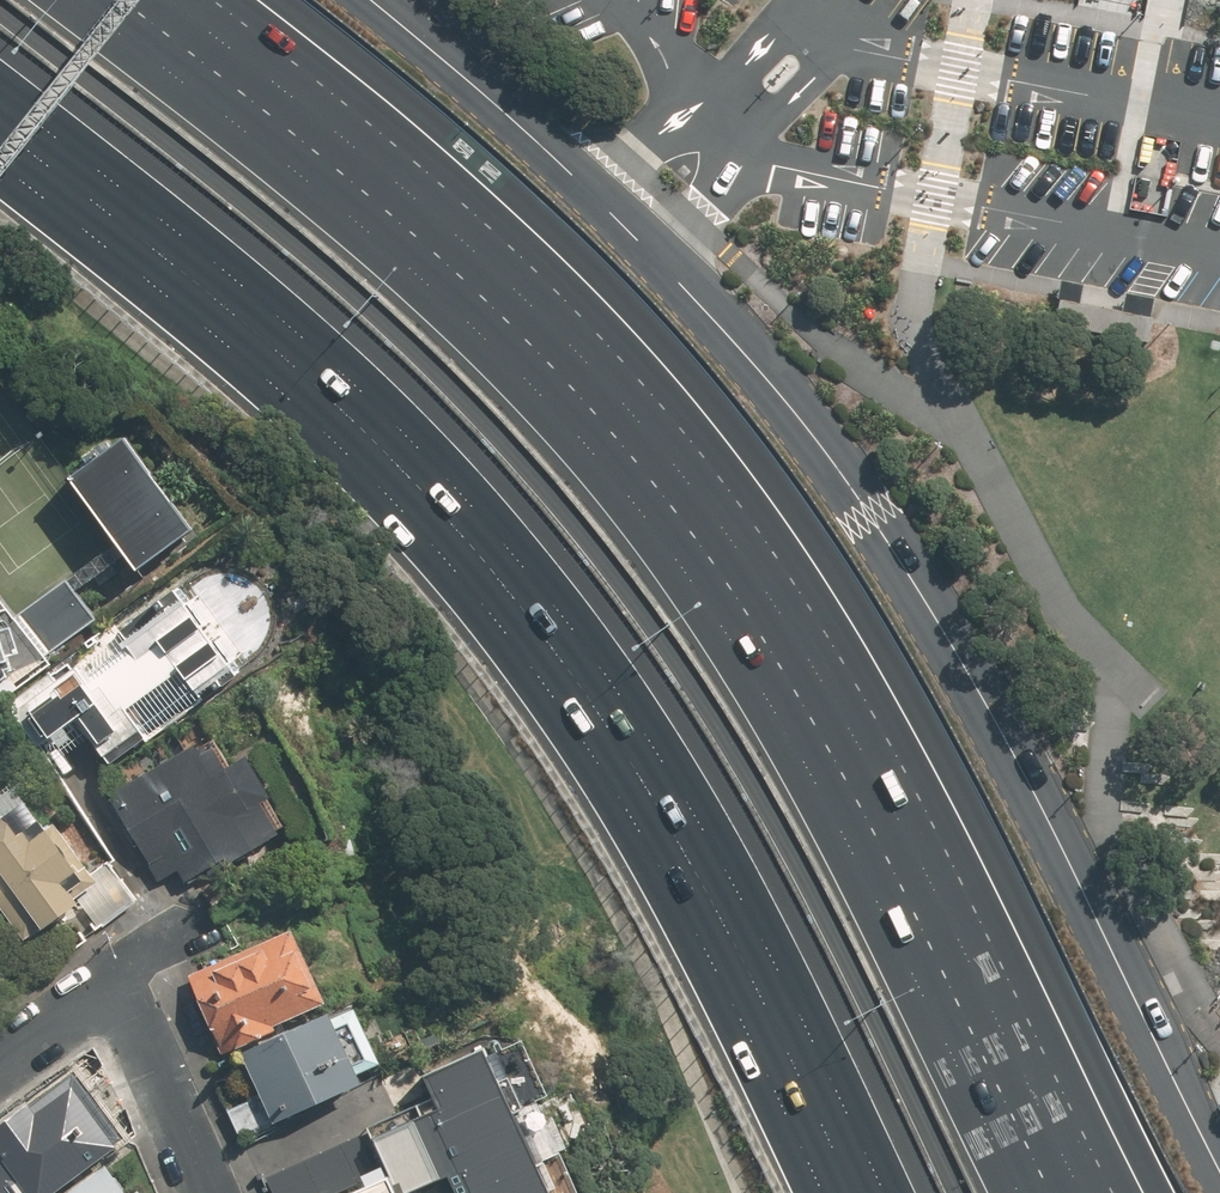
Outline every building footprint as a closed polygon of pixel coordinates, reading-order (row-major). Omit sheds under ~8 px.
[(1146,314),(1062,297),(1057,323),(1141,340),(1146,314)] [(196,541),(132,449),(77,487),(120,549),(20,619),(0,591),(0,686),(45,654),(47,658),(97,624),(81,602),(132,566),(141,580),(196,541)] [(96,746),(108,763),(233,672),(173,591),(119,631),(125,640),(117,645),(121,651),(84,679),(76,668),(55,683),(51,675),(9,706),(39,748),(78,719),(97,745),(96,746)] [(233,768),(222,748),(199,742),(113,791),(152,858),(148,860),(157,876),(177,865),(184,878),(212,862),(216,869),(288,828),(273,800),(280,796),(257,755),(233,768)] [(23,939),(40,927),(41,929),(76,905),(72,900),(76,896),(99,927),(133,902),(105,863),(88,875),(52,826),(44,831),(12,787),(0,796),(0,907),(23,939)] [(293,929),(188,978),(222,1052),(327,1004),(293,929)] [(382,1067),(356,1010),(336,1020),(333,1013),(244,1053),(275,1121),(364,1080),(362,1076),(382,1067)] [(449,1176),(457,1192),(553,1192),(489,1046),(424,1074),(432,1093),(441,1112),(375,1140),(386,1163),(371,1169),(359,1140),(265,1180),(270,1192),(411,1192),(449,1176)] [(120,1144),(118,1140),(123,1137),(75,1071),(0,1124),(0,1192),(51,1192),(120,1144)] [(257,1098),(228,1111),(240,1137),(268,1124),(257,1098)] [(108,1160),(64,1192),(133,1192),(108,1160)]
